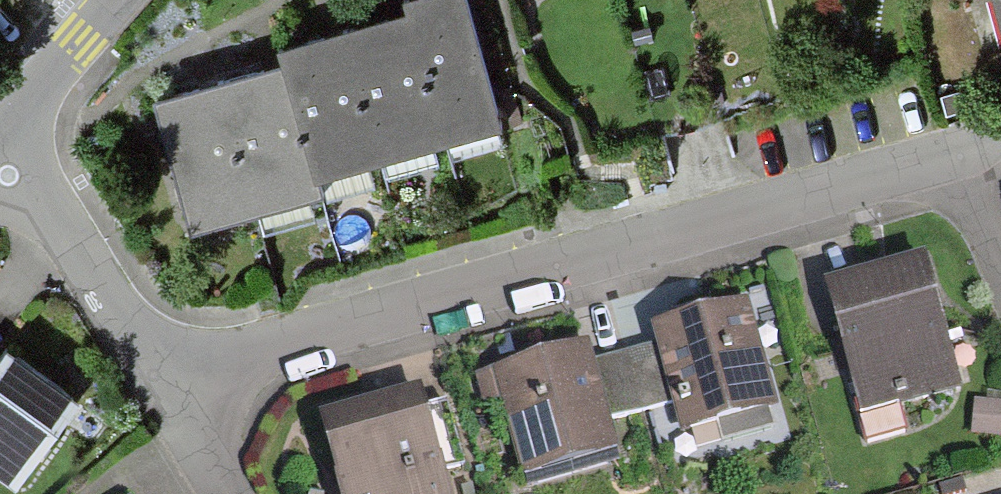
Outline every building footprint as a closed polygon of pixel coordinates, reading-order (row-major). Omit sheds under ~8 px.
[(497,119),(463,0),(402,0),(404,5),(390,9),(329,26),(273,41),(278,60),(267,64),(204,81),(150,96),(188,229),(325,190),(319,169),(497,119)] [(850,406),(956,377),(922,255),(874,268),(817,283),(850,406)] [(673,430),(771,404),(743,299),(707,309),(645,325),(649,339),(663,392),(673,430)] [(78,394),(2,337),(0,340),(0,475),(11,483),(78,394)] [(663,392),(649,339),(582,357),(597,410),(663,392)] [(510,470),(606,444),(597,410),(582,357),(578,342),(533,354),(461,373),(472,418),(495,412),(510,470)] [(420,395),(372,408),(314,424),(334,493),(448,493),(420,395)]
